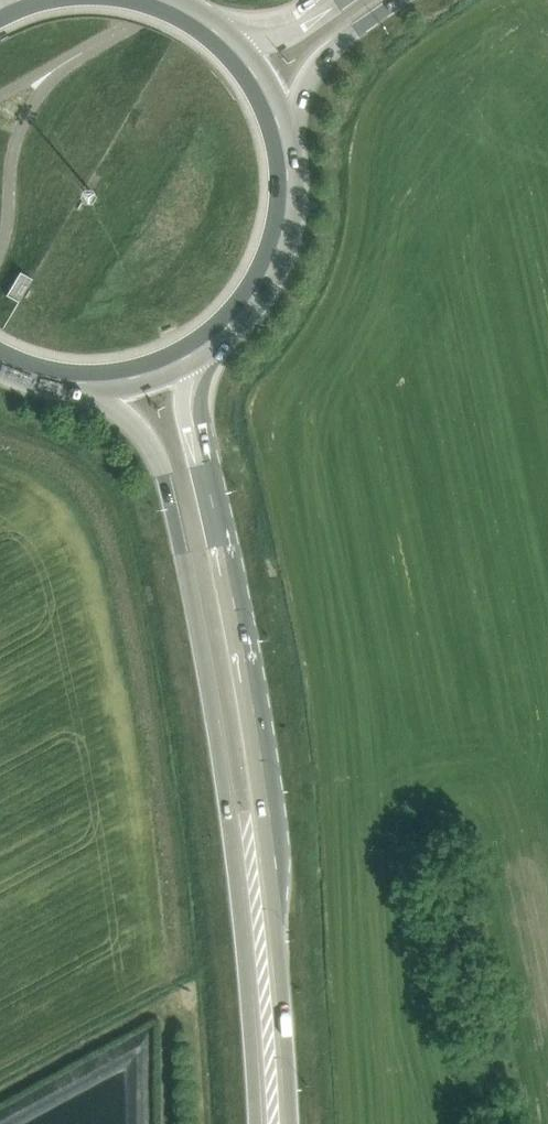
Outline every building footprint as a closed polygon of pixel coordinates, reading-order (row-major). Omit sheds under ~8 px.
[(18,301),(31,277),(17,269),(3,293),(18,301)]
